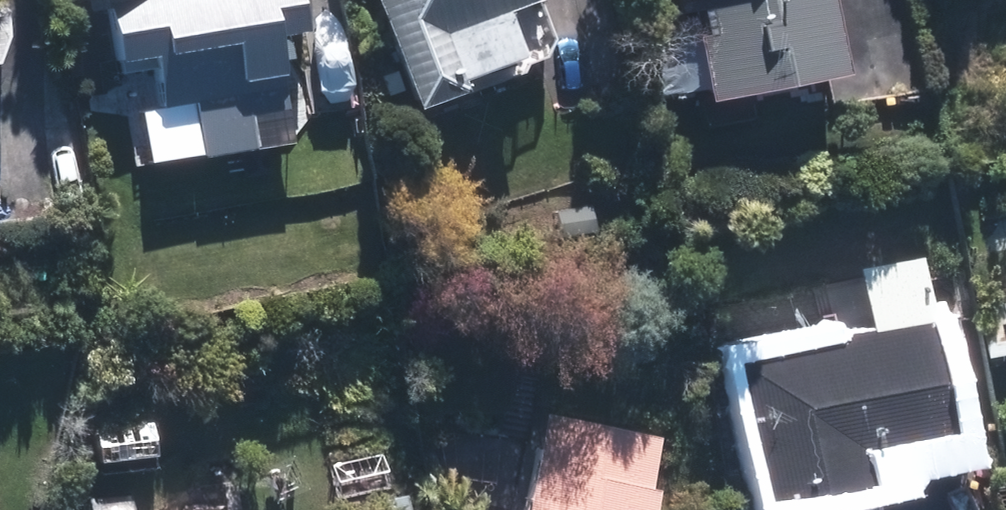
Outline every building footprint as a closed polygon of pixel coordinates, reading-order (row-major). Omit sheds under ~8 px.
[(106,6),(115,64),(230,47),(237,88),(287,81),(281,40),(310,36),(305,0),(64,0),(65,12),(106,6)] [(416,112),(562,53),(541,0),(372,0),(416,112)] [(700,107),(841,88),(829,0),(686,0),(700,107)] [(229,111),(229,101),(195,102),(197,157),(295,155),(293,106),(257,107),(257,110),(229,111)] [(715,353),(746,509),(809,509),(879,496),(872,461),(961,443),(921,243),(853,256),(867,323),(715,353)] [(539,410),(523,509),(648,509),(661,430),(539,410)] [(91,463),(127,465),(127,458),(152,459),(154,423),(93,420),(91,463)] [(141,486),(83,489),(84,509),(142,509),(141,486)]
